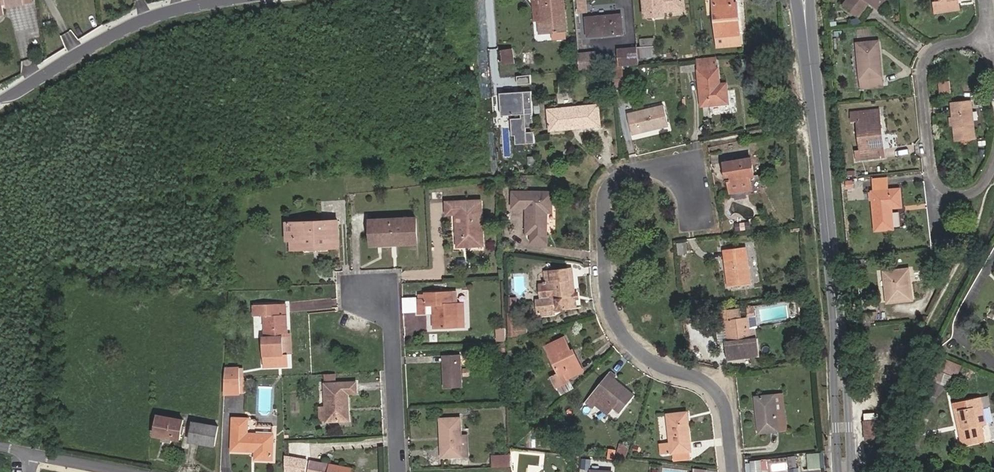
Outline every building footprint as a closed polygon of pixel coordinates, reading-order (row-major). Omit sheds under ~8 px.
[(2,15),(0,5),(0,3),(6,2),(6,4),(7,8),(22,5),(22,0),(0,0),(0,15),(2,15)] [(526,30),(531,30),(535,29),(533,0),(523,0),(526,30)] [(535,29),(531,30),(532,40),(559,38),(556,0),(533,0),(535,29)] [(642,5),(644,22),(682,19),(681,0),(648,0),(649,4),(642,5)] [(858,7),(853,0),(840,0),(853,14),(858,7)] [(937,1),(928,1),(928,13),(955,10),(954,0),(937,0),(937,1)] [(710,3),(715,52),(725,50),(724,42),(724,41),(737,39),(734,11),(734,8),(731,8),(730,8),(730,5),(729,1),(710,3)] [(619,24),(581,27),(582,44),(621,41),(619,24)] [(725,50),(739,49),(738,40),(737,39),(724,41),(724,42),(725,50)] [(881,85),(878,41),(856,42),(859,87),(881,85)] [(653,49),(640,50),(642,66),(655,65),(653,49)] [(617,54),(618,71),(636,70),(635,52),(617,54)] [(510,57),(501,58),(503,71),(512,70),(510,57)] [(501,58),(489,60),(491,72),(503,71),(501,58)] [(593,74),(592,58),(583,59),(584,75),(593,74)] [(584,75),(583,59),(575,60),(576,75),(584,75)] [(713,62),(696,64),(699,111),(725,109),(724,94),(715,94),(713,62)] [(619,91),(618,76),(609,77),(611,92),(619,91)] [(946,80),(937,81),(938,92),(947,91),(946,80)] [(531,89),(497,92),(499,114),(511,113),(512,143),(535,142),(531,89)] [(972,102),(950,104),(953,138),(974,137),(972,102)] [(857,118),(859,147),(876,146),(881,146),(878,107),(851,108),(851,118),(857,118)] [(546,116),(549,137),(599,132),(596,111),(546,116)] [(623,120),(628,139),(665,130),(660,111),(623,120)] [(876,146),(859,147),(860,156),(876,155),(876,146)] [(751,183),(747,163),(724,167),(729,197),(747,194),(745,184),(751,183)] [(889,192),(888,179),(871,181),(872,193),(889,192)] [(876,232),(891,231),(889,210),(901,209),(900,191),(889,192),(872,193),(876,232)] [(554,198),(513,198),(513,215),(529,215),(529,249),(547,249),(547,216),(554,216),(554,198)] [(478,201),(443,202),(443,214),(454,214),(454,245),(478,245),(478,201)] [(903,230),(901,209),(889,210),(891,231),(903,230)] [(368,220),(369,244),(386,244),(386,241),(402,241),(402,242),(412,242),(411,218),(368,220)] [(291,225),(293,252),(307,251),(307,248),(324,247),(324,250),(334,249),(332,223),(291,225)] [(748,228),(735,229),(735,236),(749,235),(748,228)] [(686,246),(675,248),(677,257),(687,255),(686,246)] [(743,251),(721,253),(726,291),(747,288),(743,251)] [(907,268),(880,270),(882,301),(908,299),(907,268)] [(579,311),(574,271),(552,274),(556,304),(544,306),(546,322),(561,320),(560,314),(579,311)] [(425,294),(419,294),(420,299),(418,299),(419,312),(433,311),(434,325),(460,323),(459,304),(455,304),(450,302),(450,291),(425,292),(425,294)] [(281,315),(281,302),(257,302),(256,315),(267,316),(267,335),(262,335),(262,365),(288,365),(289,355),(285,354),(285,332),(289,332),(289,315),(281,315)] [(281,315),(289,315),(289,302),(281,302),(281,315)] [(516,318),(507,318),(507,337),(525,336),(524,328),(517,328),(516,318)] [(746,319),(725,321),(713,322),(715,346),(722,345),(723,362),(742,360),(740,344),(748,343),(746,319)] [(569,360),(565,344),(548,349),(556,376),(564,373),(565,378),(581,374),(576,358),(569,360)] [(462,385),(460,354),(441,355),(443,386),(462,385)] [(806,364),(804,356),(793,357),(794,365),(806,364)] [(963,370),(943,362),(938,372),(959,382),(963,370)] [(227,365),(227,375),(244,375),(243,365),(227,365)] [(565,378),(564,373),(550,377),(553,389),(555,388),(558,397),(569,393),(567,385),(565,378)] [(243,392),(244,375),(227,375),(226,392),(243,392)] [(612,375),(583,402),(591,410),(595,407),(602,400),(612,409),(617,415),(631,401),(617,386),(620,383),(612,375)] [(327,403),(328,421),(350,421),(350,393),(357,392),(357,381),(336,382),(326,382),(327,403)] [(780,397),(752,400),(755,435),(784,432),(780,397)] [(612,409),(602,400),(595,407),(604,416),(612,409)] [(319,422),(328,421),(327,403),(318,404),(319,422)] [(954,410),(955,417),(960,416),(965,434),(960,435),(963,451),(982,446),(978,429),(983,428),(978,405),(954,410)] [(183,418),(157,413),(153,433),(180,437),(183,418)] [(669,450),(670,458),(676,458),(677,465),(690,463),(689,455),(691,455),(686,428),(681,429),(680,416),(665,419),(669,450)] [(955,417),(960,435),(965,434),(960,416),(955,417)] [(461,428),(461,418),(441,419),(442,457),(462,456),(461,428)] [(218,424),(194,420),(190,440),(214,444),(218,424)] [(252,438),(252,420),(237,420),(237,452),(252,452),(252,450),(258,450),(258,461),(275,460),(275,437),(252,438)] [(865,430),(874,429),(874,420),(865,421),(865,430)] [(469,428),(461,428),(462,456),(470,456),(469,428)] [(621,451),(614,448),(609,461),(616,463),(621,451)] [(662,459),(670,458),(669,450),(661,451),(662,459)] [(806,453),(807,468),(826,467),(824,451),(806,453)] [(510,453),(492,454),(492,465),(511,464),(510,453)] [(755,462),(744,463),(745,471),(756,471),(755,462)] [(587,463),(578,463),(577,471),(587,471),(587,463)] [(312,464),(311,471),(351,471),(351,469),(312,464)]
